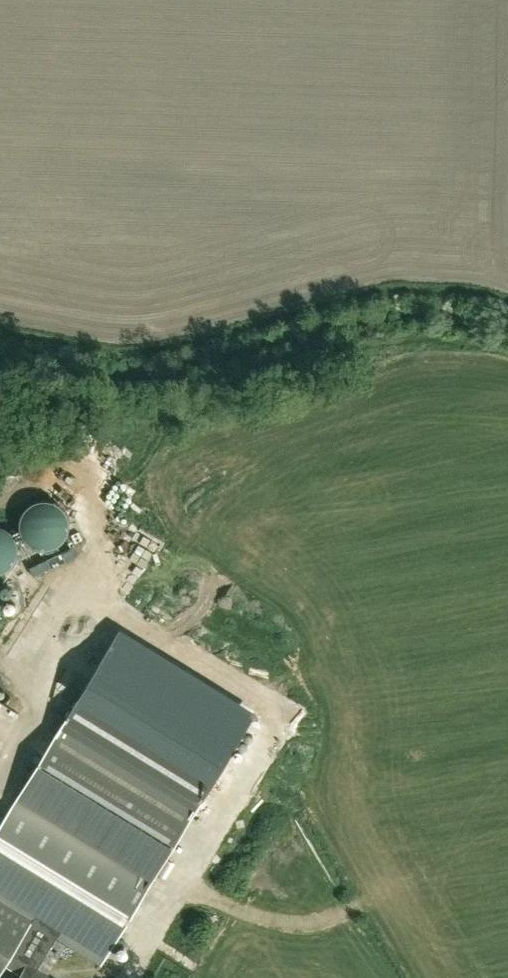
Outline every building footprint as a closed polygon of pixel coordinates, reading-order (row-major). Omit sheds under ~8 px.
[(100,962),(216,773),(82,691),(0,825),(0,968),(4,962),(21,973),(18,977),(53,977),(37,968),(57,936),(100,962)]
